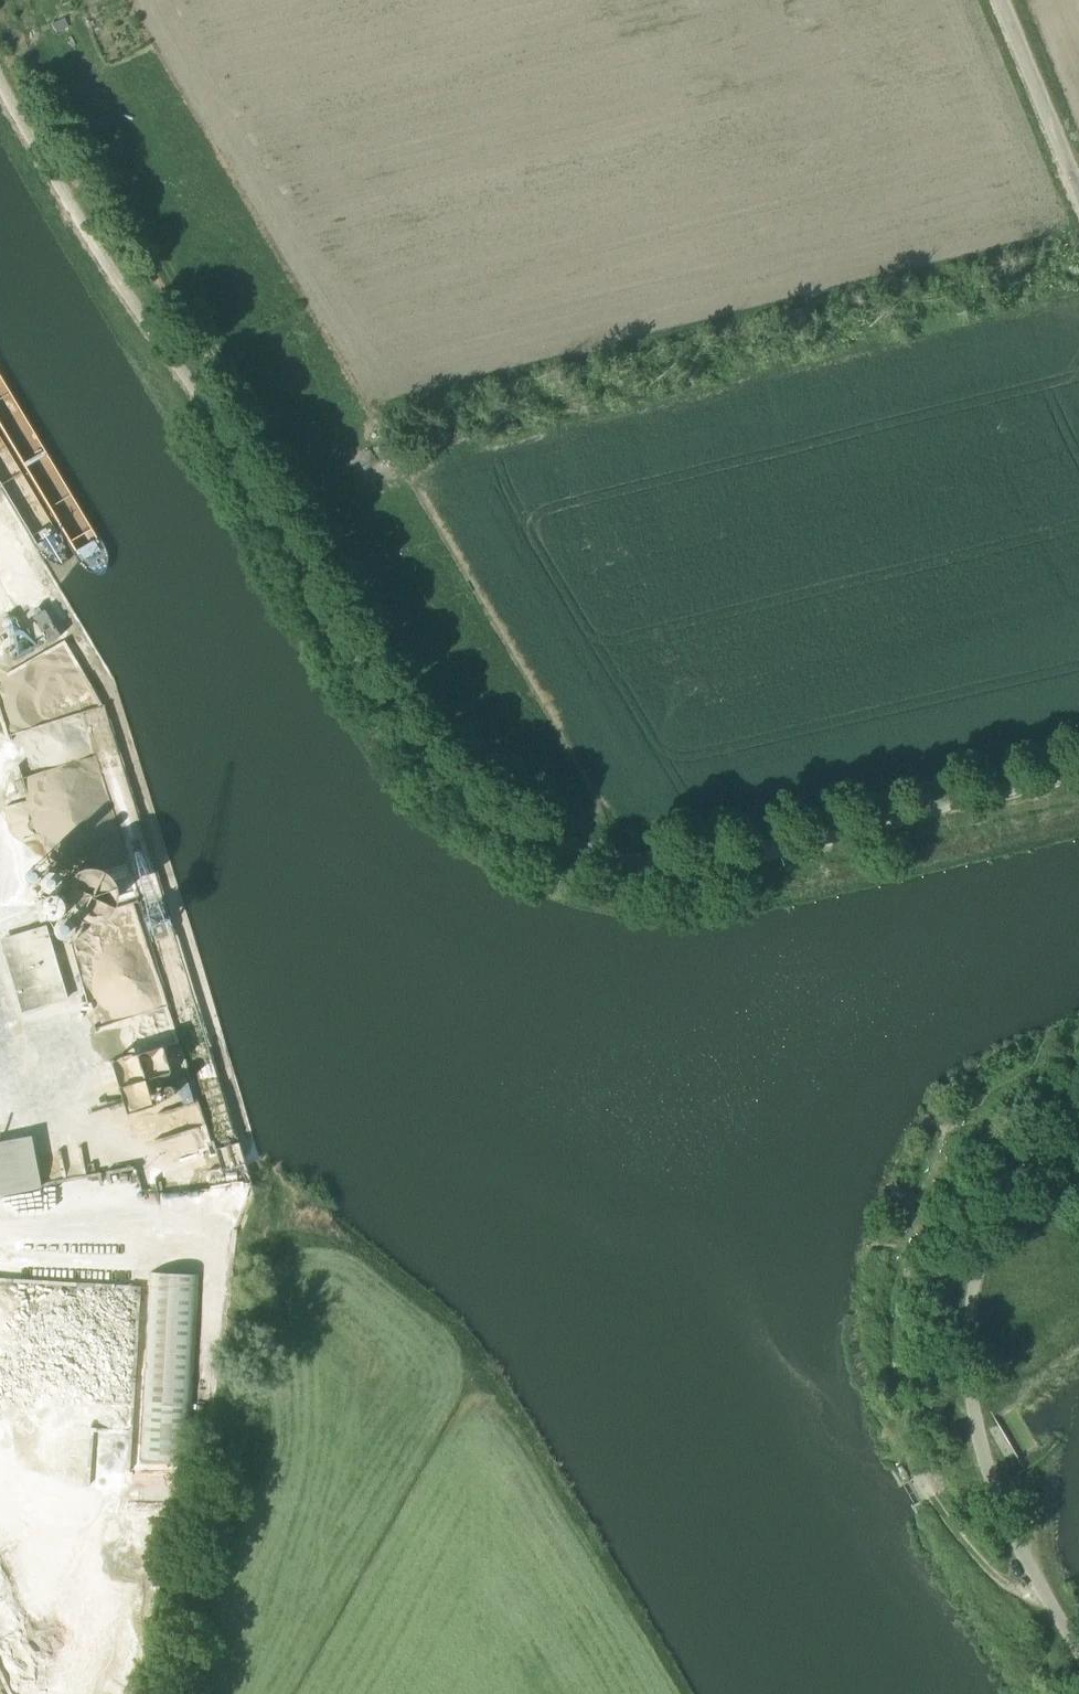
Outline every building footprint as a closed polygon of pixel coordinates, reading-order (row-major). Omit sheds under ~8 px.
[(6,952),(23,1011),(67,998),(47,926),(30,931),(2,939),(6,952)] [(173,1043),(121,1059),(137,1113),(198,1095),(192,1077),(165,1085),(161,1073),(180,1067),(173,1043)] [(43,1186),(33,1134),(0,1141),(0,1195),(43,1186)] [(151,1267),(139,1458),(188,1461),(200,1270),(151,1267)]
